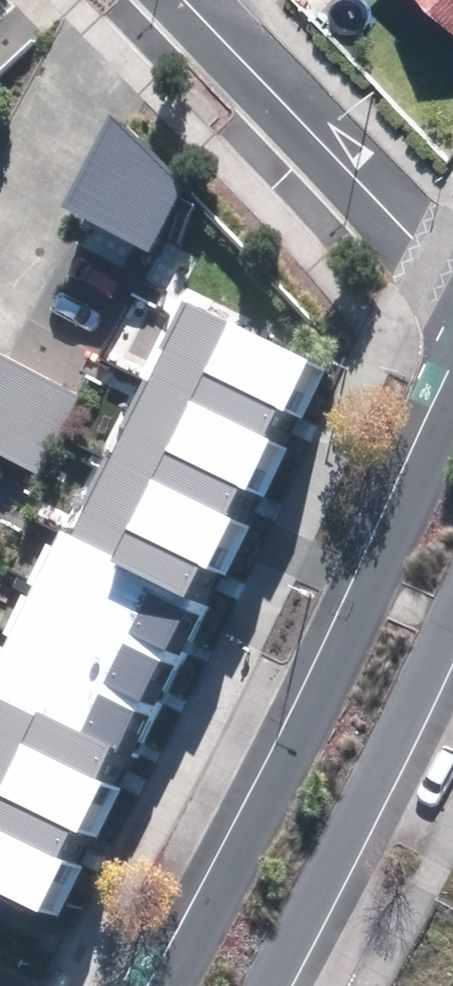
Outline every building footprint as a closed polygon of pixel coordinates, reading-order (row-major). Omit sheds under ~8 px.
[(106,112),(59,206),(148,250),(180,185),(106,112)] [(327,372),(199,310),(86,540),(71,532),(0,676),(0,696),(11,701),(0,724),(0,891),(57,919),(327,372)] [(39,474),(79,395),(0,356),(0,455),(39,474)]
